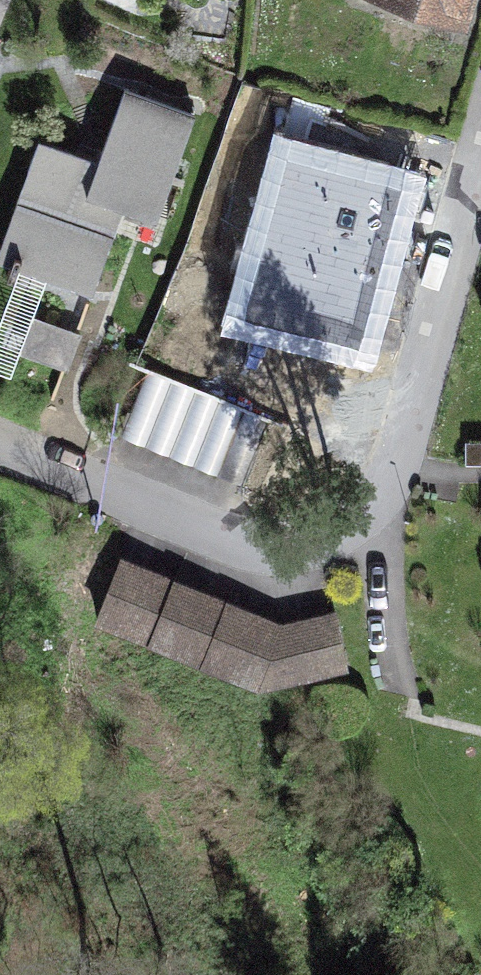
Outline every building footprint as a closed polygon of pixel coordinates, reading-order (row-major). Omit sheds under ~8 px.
[(459,37),(472,0),(354,0),(459,37)] [(40,150),(0,263),(0,280),(130,325),(202,120),(134,96),(107,173),(40,150)] [(0,321),(0,382),(12,387),(19,367),(62,383),(80,333),(6,306),(0,321)] [(148,371),(121,438),(223,478),(249,412),(148,371)] [(282,621),(121,554),(96,619),(261,686),(349,672),(335,610),(282,621)]
